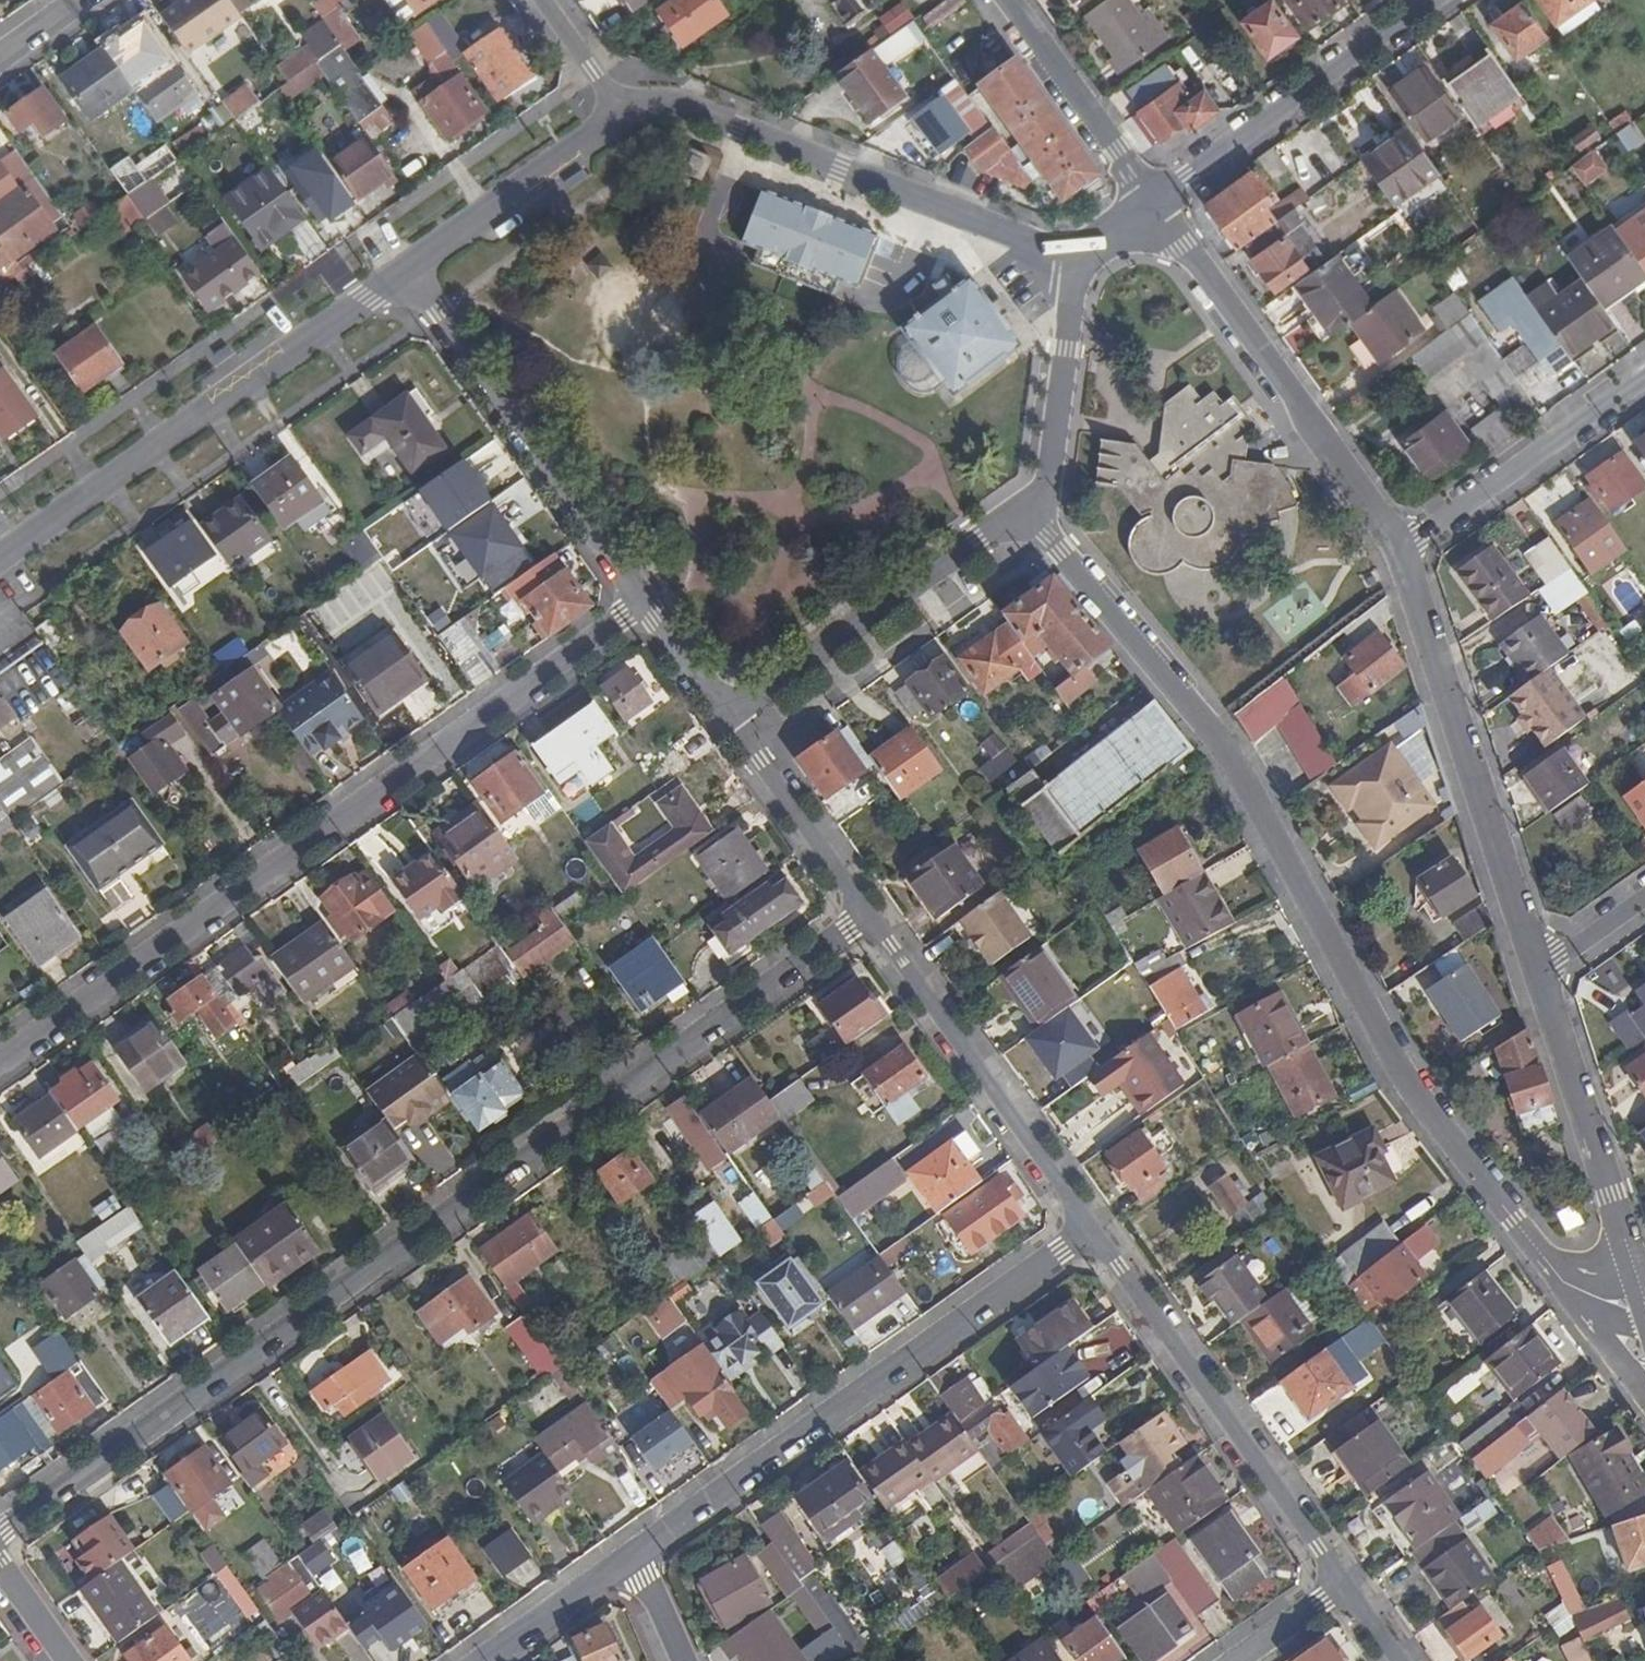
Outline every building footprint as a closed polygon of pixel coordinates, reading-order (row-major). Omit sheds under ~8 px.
[(161,16),(189,56),(242,18),(239,13),(230,0),(184,0),(161,16)] [(239,13),(257,0),(230,0),(239,13)] [(346,0),(317,0),(312,4),(323,20),(333,12),(347,2),(346,0)] [(417,16),(438,0),(405,0),(417,16)] [(658,11),(682,45),(725,15),(714,0),(674,0),(658,11)] [(844,27),(877,4),(874,0),(825,0),(844,27)] [(1086,16),(1114,57),(1108,61),(1117,75),(1160,45),(1138,14),(1129,0),(1109,0),(1086,16)] [(1200,6),(1208,16),(1228,1),(1227,0),(1196,0),(1200,6)] [(1347,1),(1346,0),(1288,0),(1299,15),(1305,11),(1315,24),(1347,1)] [(1556,25),(1592,1),(1593,0),(1539,0),(1556,25)] [(1592,1),(1556,25),(1564,35),(1598,11),(1592,1)] [(1269,57),(1297,37),(1272,2),(1244,23),(1269,57)] [(1547,36),(1522,2),(1492,24),(1516,58),(1547,36)] [(886,19),(896,32),(913,19),(918,16),(908,3),(886,19)] [(1184,17),(1197,36),(1213,25),(1208,16),(1200,6),(1184,17)] [(167,29),(151,7),(138,16),(154,38),(167,29)] [(1147,7),(1138,14),(1160,45),(1169,39),(1147,7)] [(1308,29),(1315,24),(1305,11),(1299,15),(1308,29)] [(355,43),(333,12),(323,20),(342,45),(345,50),(355,43)] [(457,37),(440,13),(426,23),(447,53),(461,43),(457,37)] [(864,55),(835,75),(868,121),(900,96),(880,66),(923,34),(913,19),(896,32),(869,51),(864,55)] [(528,31),(519,37),(526,46),(534,40),(528,31)] [(467,39),(463,33),(457,37),(461,43),(467,39)] [(509,77),(523,66),(500,34),(465,57),(498,102),(511,93),(506,85),(509,77)] [(1233,77),(1245,69),(1231,50),(1226,53),(1219,43),(1211,49),(1218,59),(1209,65),(1218,77),(1228,71),(1233,77)] [(360,70),(345,50),(342,45),(315,64),(323,74),(340,99),(357,88),(360,70)] [(132,90),(104,51),(60,82),(88,121),(132,90)] [(253,55),(210,85),(221,100),(235,120),(258,104),(246,88),(267,73),(253,55)] [(1492,55),(1446,88),(1474,128),(1521,95),(1492,55)] [(1099,174),(1015,60),(967,94),(980,111),(991,103),(1027,153),(1022,157),(1014,146),(1006,150),(991,129),(965,147),(982,171),(1026,186),(1030,181),(1026,174),(1037,167),(1062,201),(1099,174)] [(133,92),(156,123),(181,106),(197,95),(174,63),(133,92)] [(323,74),(315,64),(288,83),(281,88),(288,98),(323,74)] [(531,79),(523,66),(509,77),(506,85),(511,93),(531,79)] [(1166,66),(1129,93),(1141,110),(1139,111),(1160,142),(1186,124),(1190,130),(1216,111),(1199,87),(1187,95),(1166,66)] [(1391,94),(1427,144),(1461,120),(1426,69),(1391,94)] [(369,141),(395,123),(360,70),(357,88),(340,99),(369,141)] [(281,88),(288,83),(282,74),(263,88),(269,97),(273,93),(281,88)] [(484,114),(459,78),(451,85),(442,74),(416,93),(447,141),(484,114)] [(954,75),(940,85),(953,102),(967,93),(954,75)] [(65,121),(43,91),(7,116),(17,133),(32,123),(43,137),(65,121)] [(197,95),(181,106),(190,118),(206,108),(197,95)] [(942,99),(914,119),(938,152),(966,132),(942,99)] [(235,120),(221,100),(207,110),(212,117),(172,146),(181,159),(188,153),(235,120)] [(1609,123),(1616,134),(1630,125),(1633,123),(1626,112),(1609,123)] [(1630,125),(1616,134),(1629,152),(1643,143),(1630,125)] [(1590,126),(1566,143),(1574,155),(1600,137),(1590,126)] [(1439,174),(1406,128),(1361,161),(1362,161),(1394,206),(1439,174)] [(357,198),(379,182),(392,174),(376,151),(371,154),(364,145),(335,167),(357,198)] [(1274,148),(1258,160),(1274,182),(1291,171),(1274,148)] [(16,150),(0,162),(0,239),(1,241),(6,247),(0,252),(0,277),(5,284),(15,277),(29,267),(31,265),(38,261),(58,246),(76,233),(16,150)] [(703,183),(712,161),(689,151),(679,173),(703,183)] [(1597,152),(1567,164),(1577,187),(1606,174),(1597,152)] [(342,215),(354,206),(326,166),(297,187),(320,221),(336,210),(342,215)] [(269,168),(226,198),(264,253),(308,222),(269,168)] [(1257,170),(1208,204),(1239,250),(1250,243),(1296,209),(1311,198),(1304,190),(1270,215),(1265,207),(1276,198),(1257,170)] [(386,191),(399,183),(392,174),(379,182),(386,191)] [(149,182),(128,196),(145,221),(166,207),(149,182)] [(816,240),(826,215),(765,192),(744,246),(761,252),(756,266),(836,296),(842,283),(849,285),(816,240)] [(145,221),(128,196),(106,212),(123,236),(145,221)] [(178,222),(167,206),(166,207),(145,221),(157,237),(178,222)] [(1296,209),(1250,243),(1257,254),(1252,258),(1275,289),(1323,256),(1302,225),(1307,222),(1296,209)] [(1616,231),(1644,272),(1644,211),(1616,231)] [(880,234),(826,215),(816,240),(849,285),(858,288),(880,234)] [(1584,281),(1603,307),(1644,277),(1644,272),(1616,231),(1613,226),(1568,258),(1584,281)] [(209,312),(258,277),(236,246),(187,280),(209,312)] [(605,261),(600,255),(592,261),(585,267),(590,272),(598,282),(602,278),(612,270),(605,261)] [(1297,284),(1334,336),(1349,325),(1352,322),(1373,307),(1337,256),(1297,284)] [(51,280),(38,261),(31,265),(45,284),(51,280)] [(34,276),(29,267),(15,277),(21,285),(34,276)] [(1603,307),(1606,312),(1644,284),(1644,277),(1603,307)] [(911,347),(943,386),(952,399),(1016,351),(1019,349),(1000,322),(989,308),(969,282),(955,293),(946,280),(939,284),(929,281),(925,296),(909,305),(919,320),(900,333),(911,347)] [(1597,338),(1615,325),(1606,312),(1603,307),(1584,281),(1558,300),(1538,314),(1549,329),(1570,358),(1595,340),(1597,338)] [(1529,300),(1538,314),(1558,300),(1549,286),(1529,300)] [(1424,330),(1397,291),(1373,307),(1352,322),(1364,338),(1370,334),(1386,357),(1424,330)] [(1470,314),(1455,292),(1432,309),(1448,330),(1470,314)] [(1000,300),(989,308),(1000,322),(1010,314),(1000,300)] [(1467,307),(1484,332),(1496,324),(1478,300),(1467,307)] [(1534,422),(1543,416),(1526,393),(1504,361),(1470,314),(1448,330),(1414,355),(1432,382),(1465,358),(1501,409),(1474,428),(1473,433),(1483,447),(1479,450),(1484,458),(1522,430),(1514,419),(1525,410),(1534,422)] [(1378,363),(1386,357),(1370,334),(1364,338),(1352,322),(1349,325),(1378,363)] [(1615,325),(1597,338),(1602,345),(1620,332),(1615,325)] [(82,393),(120,366),(94,329),(57,356),(82,393)] [(1549,329),(1504,361),(1526,393),(1572,360),(1570,358),(1549,329)] [(932,393),(943,386),(911,347),(902,352),(898,357),(896,362),(896,370),(898,377),(907,389),(913,393),(919,395),(925,395),(932,393)] [(35,417),(4,373),(0,376),(0,436),(3,441),(35,417)] [(1100,443),(1095,486),(1119,488),(1142,516),(1149,513),(1152,518),(1143,521),(1136,528),(1130,536),(1129,547),(1130,556),(1134,563),(1137,568),(1147,574),(1156,576),(1167,575),(1173,571),(1184,563),(1188,566),(1196,569),(1203,571),(1217,569),(1226,565),(1234,560),(1239,551),(1242,537),(1261,537),(1261,524),(1279,522),(1278,512),(1297,507),(1290,490),(1273,467),(1246,463),(1249,445),(1244,438),(1258,428),(1248,414),(1241,419),(1228,402),(1223,405),(1213,393),(1203,402),(1190,386),(1165,406),(1159,454),(1148,462),(1136,447),(1100,443)] [(418,391),(407,398),(423,421),(433,414),(418,391)] [(412,475),(445,453),(423,421),(407,398),(374,421),(412,475)] [(1445,412),(1403,443),(1427,477),(1468,445),(1445,412)] [(1637,445),(1644,456),(1644,439),(1637,445)] [(1621,455),(1590,478),(1613,510),(1644,489),(1621,455)] [(267,476),(268,477),(271,481),(294,467),(289,460),(267,476)] [(268,477),(252,488),(284,532),(321,506),(294,467),(271,481),(268,477)] [(243,502),(220,517),(223,522),(245,506),(243,502)] [(1625,550),(1590,502),(1559,524),(1592,573),(1625,550)] [(220,517),(204,529),(232,570),(271,542),(245,506),(223,522),(220,517)] [(482,581),(523,552),(492,509),(451,538),(482,581)] [(213,557),(190,525),(173,537),(147,556),(170,588),(180,582),(183,586),(200,575),(196,569),(213,557)] [(173,537),(169,532),(144,550),(147,556),(173,537)] [(1550,537),(1536,547),(1561,583),(1576,575),(1550,537)] [(1491,548),(1459,571),(1494,620),(1525,597),(1491,548)] [(568,574),(556,555),(553,557),(566,575),(568,574)] [(566,575),(553,557),(464,620),(489,656),(578,592),(566,575)] [(1053,580),(1003,618),(1008,626),(1031,659),(1040,653),(1031,640),(1037,635),(1072,679),(1055,693),(1064,706),(1095,682),(1084,668),(1108,648),(1053,580)] [(590,609),(578,592),(489,656),(501,673),(590,609)] [(1392,616),(1386,598),(1344,631),(1352,644),(1392,616)] [(149,672),(186,644),(161,608),(123,635),(149,672)] [(1644,630),(1644,613),(1637,619),(1644,630)] [(62,614),(35,631),(54,657),(78,638),(62,614)] [(1503,643),(1531,683),(1551,670),(1570,656),(1540,615),(1503,643)] [(489,656),(464,620),(438,638),(476,691),(501,673),(489,656)] [(1032,660),(1031,659),(1008,626),(960,662),(984,695),(1032,660)] [(390,627),(365,646),(372,656),(398,637),(390,627)] [(1610,632),(1571,646),(1586,690),(1625,676),(1610,632)] [(1375,636),(1344,661),(1371,693),(1402,668),(1375,636)] [(413,691),(430,681),(398,637),(372,656),(400,695),(410,688),(413,691)] [(239,640),(214,658),(224,672),(244,658),(249,655),(239,640)] [(69,685),(39,641),(0,667),(0,676),(26,714),(69,685)] [(372,656),(365,646),(343,662),(350,672),(372,656)] [(350,672),(378,711),(400,695),(372,656),(350,672)] [(244,658),(224,672),(217,677),(226,691),(253,672),(244,658)] [(943,659),(896,692),(914,718),(916,717),(925,710),(930,717),(966,691),(943,659)] [(1585,720),(1551,670),(1531,683),(1511,697),(1524,716),(1533,729),(1546,747),(1585,720)] [(213,756),(276,712),(280,709),(253,672),(226,691),(198,711),(193,703),(182,710),(213,756)] [(276,712),(307,756),(319,748),(323,750),(339,739),(337,736),(363,719),(330,672),(280,709),(276,712)] [(649,704),(626,673),(603,688),(626,723),(649,704)] [(1286,676),(1237,715),(1253,744),(1279,724),(1315,783),(1338,766),(1310,718),(1286,676)] [(400,695),(407,704),(433,684),(430,681),(413,691),(410,688),(400,695)] [(62,712),(79,704),(73,689),(55,697),(62,712)] [(384,720),(407,704),(400,695),(378,711),(384,720)] [(16,719),(0,696),(0,730),(16,719)] [(1044,786),(1018,805),(1056,854),(1191,748),(1152,701),(1044,786)] [(615,733),(597,708),(534,752),(554,777),(574,762),(591,786),(612,771),(595,747),(615,733)] [(70,724),(85,742),(102,728),(86,710),(70,724)] [(1405,738),(1421,723),(1409,710),(1393,725),(1405,738)] [(1524,716),(1519,719),(1528,732),(1533,729),(1524,716)] [(160,742),(146,752),(132,762),(155,794),(186,772),(168,746),(183,736),(171,719),(153,731),(160,742)] [(866,755),(846,728),(837,735),(856,763),(866,755)] [(911,730),(870,760),(873,764),(899,801),(939,770),(911,730)] [(138,741),(146,752),(160,742),(153,731),(138,741)] [(994,734),(979,746),(990,761),(979,770),(990,783),(1016,762),(994,734)] [(856,763),(837,735),(800,761),(827,799),(863,774),(862,772),(856,763)] [(0,766),(0,806),(12,823),(51,795),(63,786),(33,743),(0,766)] [(1392,743),(1332,787),(1349,811),(1354,807),(1364,820),(1358,824),(1375,848),(1435,806),(1392,743)] [(515,756),(512,751),(471,780),(474,785),(515,756)] [(548,792),(520,753),(515,756),(474,785),(502,825),(548,792)] [(1527,777),(1550,812),(1587,786),(1562,753),(1527,777)] [(870,760),(866,755),(856,763),(862,772),(873,764),(870,760)] [(1018,805),(1044,786),(1031,769),(1006,789),(1018,805)] [(1627,797),(1644,823),(1644,784),(1627,797)] [(51,795),(57,805),(70,796),(63,786),(51,795)] [(633,862),(609,826),(584,843),(619,891),(624,898),(713,835),(683,791),(662,807),(679,831),(633,862)] [(1582,798),(1557,816),(1565,829),(1591,812),(1582,798)] [(95,831),(123,872),(161,845),(132,805),(95,831)] [(23,838),(12,823),(0,806),(0,855),(23,838)] [(517,861),(478,806),(436,834),(475,890),(517,861)] [(99,890),(123,872),(95,831),(69,849),(99,890)] [(1165,895),(1202,874),(1177,831),(1140,851),(1165,895)] [(729,902),(767,876),(739,834),(701,862),(729,902)] [(954,847),(908,879),(936,920),(983,888),(954,847)] [(464,900),(433,855),(418,865),(407,873),(405,870),(390,880),(417,921),(439,908),(443,914),(464,900)] [(1452,859),(1419,882),(1442,917),(1475,896),(1452,859)] [(407,873),(418,865),(416,862),(405,870),(407,873)] [(370,877),(365,871),(354,879),(359,884),(370,877)] [(1231,925),(1202,874),(1165,895),(1155,901),(1184,951),(1231,925)] [(359,884),(354,879),(323,901),(335,918),(339,924),(352,942),(394,912),(370,877),(359,884)] [(730,954),(799,905),(782,879),(712,927),(730,954)] [(551,908),(561,923),(580,910),(564,889),(546,902),(551,908)] [(54,949),(76,934),(47,893),(8,922),(40,967),(58,954),(54,949)] [(1024,938),(994,895),(960,918),(992,962),(1024,938)] [(1492,923),(1485,904),(1455,925),(1464,942),(1492,923)] [(523,978),(575,942),(565,929),(561,923),(551,908),(534,919),(543,931),(507,957),(523,978)] [(1121,908),(1106,916),(1111,926),(1126,917),(1121,908)] [(320,918),(268,955),(276,965),(310,941),(308,936),(324,923),(320,918)] [(335,918),(331,921),(335,927),(339,924),(335,918)] [(960,918),(951,925),(985,968),(992,962),(960,918)] [(244,921),(232,930),(246,949),(258,941),(244,921)] [(356,968),(324,923),(308,936),(310,941),(276,965),(278,969),(304,1005),(356,968)] [(80,940),(76,934),(54,949),(58,954),(80,940)] [(246,949),(205,978),(225,1007),(257,984),(272,1003),(285,994),(271,974),(278,969),(276,965),(268,955),(258,941),(246,949)] [(641,1012),(684,983),(661,950),(655,942),(611,972),(641,1012)] [(416,969),(429,960),(420,948),(408,958),(416,969)] [(1078,1001),(1041,948),(1005,974),(1027,1007),(1023,1011),(1036,1031),(1048,1023),(1078,1001)] [(512,975),(492,949),(462,970),(480,997),(512,975)] [(1452,952),(1411,973),(1416,984),(1458,964),(1452,952)] [(1181,953),(1141,974),(1147,984),(1160,1005),(1169,1020),(1174,1030),(1213,1006),(1204,993),(1197,996),(1181,969),(1188,966),(1181,953)] [(1141,974),(1133,962),(1122,971),(1135,991),(1147,984),(1141,974)] [(444,983),(447,981),(457,974),(449,963),(436,971),(444,983)] [(1465,963),(1428,988),(1463,1041),(1500,1017),(1465,963)] [(447,981),(465,1008),(480,997),(462,970),(457,974),(447,981)] [(1005,974),(996,981),(1033,1034),(1036,1031),(1023,1011),(1027,1007),(1005,974)] [(234,1026),(202,981),(170,1002),(183,1021),(198,1011),(217,1037),(234,1026)] [(394,1018),(412,1044),(465,1008),(447,981),(444,983),(432,991),(415,1004),(394,1018)] [(847,1047),(884,1021),(856,982),(820,1007),(847,1047)] [(1308,1044),(1311,1042),(1285,993),(1277,997),(1293,1029),(1299,1026),(1308,1044)] [(385,1009),(393,1020),(394,1018),(415,1004),(407,995),(385,1009)] [(478,1027),(495,1016),(480,997),(465,1008),(478,1027)] [(1240,1017),(1266,1067),(1270,1065),(1308,1044),(1299,1026),(1293,1029),(1277,997),(1240,1017)] [(1169,1020),(1160,1005),(1133,1023),(1144,1038),(1156,1029),(1169,1020)] [(1635,1019),(1629,1012),(1614,1023),(1632,1049),(1644,1041),(1644,1012),(1635,1019)] [(410,1045),(412,1044),(394,1018),(393,1020),(410,1045)] [(187,1064),(157,1023),(117,1052),(147,1093),(187,1064)] [(1033,1034),(1019,1043),(1039,1069),(1081,1038),(1070,1023),(1055,1033),(1048,1023),(1036,1031),(1033,1034)] [(1552,1106),(1526,1026),(1496,1048),(1524,1132),(1557,1120),(1552,1106)] [(1144,1038),(1099,1071),(1113,1091),(1134,1076),(1155,1106),(1193,1079),(1156,1029),(1144,1038)] [(1334,1094),(1308,1044),(1270,1065),(1296,1114),(1334,1094)] [(925,1078),(904,1048),(852,1086),(874,1115),(885,1107),(898,1124),(917,1111),(905,1092),(925,1078)] [(423,1121),(451,1101),(420,1055),(367,1093),(387,1121),(394,1131),(406,1123),(419,1114),(423,1121)] [(495,1055),(475,1069),(478,1073),(483,1078),(501,1064),(495,1055)] [(1629,1069),(1644,1093),(1644,1058),(1629,1069)] [(1481,1073),(1474,1063),(1465,1071),(1472,1080),(1481,1073)] [(523,1096),(501,1064),(483,1078),(478,1073),(457,1087),(461,1093),(455,1097),(479,1131),(495,1119),(493,1117),(523,1096)] [(93,1066),(51,1096),(52,1098),(77,1133),(119,1103),(93,1066)] [(273,1075),(288,1094),(297,1087),(284,1068),(273,1075)] [(1465,1071),(1446,1085),(1452,1094),(1472,1080),(1465,1071)] [(769,1103),(753,1079),(700,1118),(728,1157),(781,1119),(769,1103)] [(798,1082),(769,1103),(781,1119),(784,1123),(812,1102),(798,1082)] [(77,1133),(52,1098),(16,1124),(40,1158),(77,1133)] [(682,1098),(668,1107),(676,1118),(689,1108),(682,1098)] [(712,1170),(726,1159),(689,1108),(676,1118),(712,1170)] [(415,1126),(423,1121),(419,1114),(406,1123),(409,1128),(415,1126)] [(398,1173),(415,1161),(394,1131),(387,1121),(346,1150),(374,1190),(388,1181),(398,1173)] [(197,1145),(204,1154),(220,1142),(208,1124),(191,1136),(197,1145)] [(1374,1131),(1319,1158),(1343,1208),(1393,1183),(1380,1156),(1386,1153),(1374,1131)] [(1140,1132),(1107,1156),(1132,1191),(1134,1190),(1141,1200),(1163,1185),(1156,1174),(1165,1167),(1140,1132)] [(937,1216),(982,1184),(966,1162),(977,1153),(965,1137),(909,1176),(937,1216)] [(197,1145),(186,1152),(193,1162),(204,1154),(197,1145)] [(621,1206),(653,1182),(632,1153),(600,1176),(621,1206)] [(812,1192),(826,1182),(806,1154),(793,1164),(812,1192)] [(17,1183),(0,1160),(0,1195),(17,1183)] [(417,1164),(415,1161),(398,1173),(399,1176),(400,1177),(417,1164)] [(901,1176),(891,1162),(838,1199),(851,1216),(879,1197),(877,1193),(901,1176)] [(389,1183),(399,1176),(398,1173),(388,1181),(389,1183)] [(1233,1216),(1243,1230),(1272,1207),(1262,1194),(1247,1205),(1227,1177),(1211,1189),(1231,1217),(1233,1216)] [(144,1179),(133,1187),(142,1198),(152,1190),(144,1179)] [(176,1195),(166,1181),(152,1190),(142,1198),(129,1207),(139,1221),(176,1195)] [(816,1210),(836,1196),(826,1182),(812,1192),(805,1198),(816,1210)] [(1025,1218),(1015,1203),(1008,1193),(1001,1183),(949,1219),(973,1254),(1025,1218)] [(1008,1193),(1015,1203),(1020,1199),(1014,1189),(1008,1193)] [(118,1191),(94,1208),(105,1224),(129,1207),(118,1191)] [(760,1230),(773,1220),(755,1195),(742,1204),(760,1230)] [(1573,1204),(1557,1211),(1567,1229),(1583,1222),(1573,1204)] [(287,1206),(234,1242),(237,1247),(265,1287),(301,1261),(318,1249),(287,1206)] [(105,1224),(96,1231),(111,1252),(127,1240),(125,1237),(142,1224),(139,1221),(129,1207),(105,1224)] [(707,1228),(702,1232),(703,1233),(721,1258),(737,1246),(710,1210),(700,1216),(707,1228)] [(531,1217),(479,1253),(521,1311),(532,1304),(525,1295),(516,1282),(557,1252),(531,1217)] [(1383,1222),(1329,1262),(1347,1288),(1362,1276),(1401,1246),(1383,1222)] [(1433,1247),(1420,1230),(1401,1246),(1362,1276),(1387,1309),(1427,1276),(1415,1261),(1433,1247)] [(703,1233),(651,1272),(668,1295),(686,1282),(721,1258),(703,1233)] [(880,1258),(888,1269),(912,1251),(904,1239),(879,1257),(880,1258)] [(1287,1264),(1305,1250),(1299,1243),(1281,1257),(1287,1264)] [(228,1313),(265,1287),(237,1247),(199,1273),(201,1275),(213,1292),(228,1313)] [(319,1252),(318,1249),(301,1261),(303,1263),(319,1252)] [(87,1257),(77,1264),(96,1291),(106,1284),(87,1257)] [(827,1296),(851,1329),(904,1292),(888,1269),(880,1258),(827,1296)] [(1242,1321),(1268,1301),(1236,1258),(1201,1284),(1214,1302),(1218,1299),(1237,1325),(1242,1321)] [(301,1261),(265,1287),(268,1291),(304,1266),(303,1263),(301,1261)] [(821,1305),(791,1261),(759,1283),(790,1328),(821,1305)] [(96,1291),(77,1264),(44,1287),(66,1319),(100,1296),(96,1291)] [(1515,1315),(1482,1273),(1449,1300),(1481,1341),(1515,1315)] [(170,1346),(208,1318),(177,1274),(138,1301),(170,1346)] [(201,1275),(196,1279),(207,1296),(213,1292),(201,1275)] [(469,1334),(495,1316),(470,1279),(419,1314),(443,1345),(466,1329),(469,1334)] [(686,1282),(668,1295),(676,1307),(694,1293),(686,1282)] [(532,1304),(521,1311),(524,1315),(543,1301),(540,1298),(543,1295),(536,1287),(525,1295),(532,1304)] [(1315,1333),(1284,1291),(1268,1301),(1242,1321),(1273,1364),(1315,1333)] [(676,1307),(668,1295),(645,1312),(664,1338),(688,1323),(676,1307)] [(1214,1302),(1232,1328),(1237,1325),(1218,1299),(1214,1302)] [(1017,1343),(1036,1370),(1089,1332),(1070,1306),(1017,1343)] [(719,1329),(741,1313),(737,1307),(697,1336),(705,1346),(706,1348),(723,1336),(719,1329)] [(1370,1319),(1361,1307),(1336,1325),(1344,1338),(1352,1332),(1370,1319)] [(753,1348),(761,1342),(748,1323),(741,1313),(719,1329),(723,1336),(706,1348),(723,1373),(725,1374),(741,1362),(743,1365),(754,1357),(757,1354),(753,1348)] [(771,1355),(784,1346),(762,1314),(748,1323),(761,1342),(771,1355)] [(544,1384),(564,1370),(525,1316),(505,1330),(544,1384)] [(1377,1330),(1370,1319),(1352,1332),(1359,1343),(1377,1330)] [(1566,1360),(1536,1321),(1530,1326),(1560,1365),(1566,1360)] [(52,1322),(24,1333),(41,1374),(69,1363),(52,1322)] [(1530,1326),(1484,1361),(1514,1400),(1560,1365),(1530,1326)] [(705,1346),(668,1373),(701,1417),(708,1413),(710,1418),(716,1414),(727,1429),(748,1415),(719,1376),(723,1373),(706,1348),(705,1346)] [(1327,1350),(1282,1381),(1309,1417),(1353,1386),(1327,1350)] [(389,1381),(370,1354),(314,1394),(326,1411),(337,1404),(345,1417),(369,1400),(367,1397),(389,1381)] [(725,1374),(729,1381),(757,1361),(754,1357),(743,1365),(741,1362),(725,1374)] [(1088,1399),(1129,1369),(1120,1357),(1088,1379),(1084,1375),(1070,1385),(1082,1403),(1088,1399)] [(60,1435),(108,1401),(81,1362),(33,1397),(60,1435)] [(407,1383),(412,1380),(399,1362),(394,1367),(407,1383)] [(24,1403),(27,1401),(0,1364),(0,1420),(24,1403)] [(1453,1403),(1482,1381),(1473,1369),(1444,1391),(1453,1403)] [(539,1418),(579,1391),(564,1370),(544,1384),(525,1398),(539,1418)] [(949,1393),(935,1375),(927,1381),(952,1417),(958,1425),(985,1406),(966,1381),(949,1393)] [(24,1403),(50,1442),(60,1435),(33,1397),(27,1401),(24,1403)] [(1102,1419),(1088,1399),(1082,1403),(1040,1433),(1072,1478),(1105,1454),(1087,1429),(1102,1419)] [(39,1448),(42,1454),(53,1446),(50,1442),(24,1403),(0,1420),(0,1474),(39,1448)] [(977,1451),(990,1469),(1028,1441),(1011,1416),(1006,1420),(993,1403),(959,1427),(969,1441),(986,1429),(993,1440),(977,1451)] [(1510,1405),(1460,1444),(1471,1460),(1485,1449),(1521,1420),(1510,1405)] [(606,1459),(621,1449),(590,1406),(537,1443),(545,1454),(558,1471),(576,1459),(578,1462),(597,1450),(606,1459)] [(672,1412),(634,1439),(657,1472),(695,1446),(672,1412)] [(246,1472),(243,1475),(251,1486),(270,1471),(263,1461),(287,1443),(266,1413),(239,1432),(235,1430),(227,1435),(228,1439),(225,1442),(246,1472)] [(1181,1443),(1161,1414),(1128,1438),(1148,1467),(1181,1443)] [(1359,1416),(1328,1437),(1338,1452),(1369,1431),(1359,1416)] [(384,1481),(415,1459),(386,1417),(353,1440),(384,1481)] [(958,1425),(952,1417),(908,1448),(930,1480),(933,1483),(977,1451),(969,1441),(959,1427),(958,1425)] [(1537,1433),(1525,1417),(1521,1420),(1485,1449),(1497,1465),(1537,1433)] [(222,1435),(213,1422),(208,1425),(217,1438),(222,1435)] [(1338,1452),(1369,1495),(1409,1466),(1379,1425),(1369,1431),(1338,1452)] [(1578,1465),(1616,1434),(1615,1433),(1573,1456),(1578,1465)] [(1616,1434),(1578,1465),(1607,1515),(1642,1493),(1644,1492),(1644,1487),(1624,1451),(1626,1450),(1616,1434)] [(904,1443),(859,1475),(886,1512),(930,1480),(908,1448),(904,1443)] [(1517,1470),(1536,1454),(1526,1443),(1508,1459),(1517,1470)] [(206,1449),(165,1476),(191,1514),(231,1486),(206,1449)] [(1485,1449),(1471,1460),(1483,1476),(1497,1465),(1485,1449)] [(492,1498),(460,1453),(448,1461),(480,1507),(492,1498)] [(533,1526),(575,1496),(558,1471),(545,1454),(504,1484),(533,1526)] [(1178,1537),(1227,1502),(1195,1457),(1152,1488),(1148,1491),(1178,1537)] [(867,1498),(846,1466),(797,1501),(826,1541),(847,1526),(841,1518),(867,1498)] [(1119,1479),(1125,1486),(1139,1476),(1133,1469),(1119,1479)] [(1148,1491),(1152,1488),(1142,1474),(1139,1476),(1125,1486),(1115,1493),(1126,1507),(1148,1491)] [(1412,1552),(1413,1552),(1453,1523),(1458,1519),(1427,1474),(1382,1507),(1412,1552)] [(147,1493),(169,1524),(184,1513),(162,1482),(147,1493)] [(1607,1515),(1612,1525),(1613,1525),(1644,1514),(1644,1499),(1642,1493),(1607,1515)] [(1458,1519),(1468,1532),(1495,1513),(1485,1500),(1478,1504),(1458,1519)] [(1525,1505),(1512,1515),(1537,1550),(1554,1544),(1525,1505)] [(320,1507),(296,1524),(307,1541),(332,1525),(320,1507)] [(779,1514),(759,1528),(771,1544),(781,1558),(801,1586),(820,1572),(779,1514)] [(1613,1525),(1628,1567),(1644,1562),(1644,1514),(1613,1525)] [(79,1562),(94,1583),(119,1565),(135,1554),(108,1517),(74,1542),(85,1557),(79,1562)] [(1255,1553),(1229,1517),(1192,1542),(1233,1600),(1261,1580),(1247,1559),(1255,1553)] [(1453,1523),(1413,1552),(1453,1610),(1464,1602),(1495,1581),(1453,1523)] [(479,1545),(498,1576),(529,1558),(509,1526),(479,1545)] [(1010,1556),(1038,1536),(1030,1526),(1003,1545),(1010,1556)] [(1011,1592),(1055,1561),(1053,1558),(1038,1536),(1010,1556),(993,1567),(1011,1592)] [(889,1540),(875,1550),(888,1568),(902,1558),(889,1540)] [(461,1605),(482,1589),(449,1541),(406,1571),(434,1611),(455,1596),(461,1605)] [(1177,1591),(1196,1617),(1217,1602),(1173,1541),(1152,1556),(1177,1591)] [(266,1582),(272,1577),(284,1569),(264,1542),(247,1554),(266,1582)] [(211,1544),(197,1553),(209,1573),(223,1565),(211,1544)] [(781,1558),(771,1544),(757,1555),(766,1568),(781,1558)] [(1077,1589),(1090,1577),(1069,1554),(1057,1565),(1077,1589)] [(935,1581),(948,1599),(984,1574),(971,1556),(935,1581)] [(1177,1591),(1152,1556),(1122,1577),(1147,1612),(1167,1598),(1177,1591)] [(325,1645),(350,1628),(301,1557),(284,1569),(272,1577),(275,1582),(263,1591),(285,1622),(301,1611),(325,1645)] [(702,1582),(726,1627),(768,1602),(743,1558),(702,1582)] [(787,1596),(801,1586),(781,1558),(766,1568),(787,1596)] [(1582,1560),(1562,1570),(1578,1601),(1597,1592),(1582,1560)] [(81,1592),(119,1645),(157,1618),(119,1565),(94,1583),(81,1592)] [(233,1596),(244,1588),(229,1567),(218,1575),(233,1596)] [(722,1630),(726,1627),(702,1582),(697,1585),(722,1630)] [(833,1631),(801,1586),(787,1596),(777,1603),(786,1615),(800,1607),(823,1639),(833,1631)] [(392,1653),(430,1626),(403,1587),(365,1614),(392,1653)] [(1188,1630),(1167,1598),(1147,1612),(1120,1631),(1143,1660),(1152,1660),(1172,1647),(1169,1643),(1188,1630)] [(1624,1617),(1617,1599),(1569,1615),(1576,1627),(1582,1639),(1624,1617)] [(1453,1610),(1443,1618),(1451,1629),(1448,1631),(1467,1658),(1498,1636),(1480,1609),(1472,1615),(1464,1602),(1453,1610)] [(1544,1617),(1552,1628),(1569,1615),(1563,1603),(1544,1617)] [(956,1617),(947,1605),(937,1612),(946,1624),(956,1617)] [(726,1641),(736,1655),(741,1653),(746,1660),(802,1660),(767,1611),(726,1641)] [(1560,1639),(1576,1627),(1569,1615),(1552,1628),(1560,1639)] [(1123,1656),(1097,1619),(1063,1644),(1076,1660),(1116,1660),(1123,1656)] [(254,1630),(275,1660),(289,1660),(293,1657),(267,1620),(254,1630)] [(582,1660),(620,1660),(604,1627),(573,1641),(580,1657),(582,1660)] [(166,1629),(127,1657),(129,1660),(189,1660),(166,1629)] [(1188,1630),(1169,1643),(1172,1647),(1152,1660),(1163,1660),(1194,1639),(1188,1630)] [(1582,1639),(1567,1647),(1574,1660),(1594,1660),(1582,1639)] [(1045,1640),(1015,1660),(1059,1660),(1045,1640)] [(1326,1644),(1308,1657),(1311,1660),(1338,1660),(1326,1644)]
